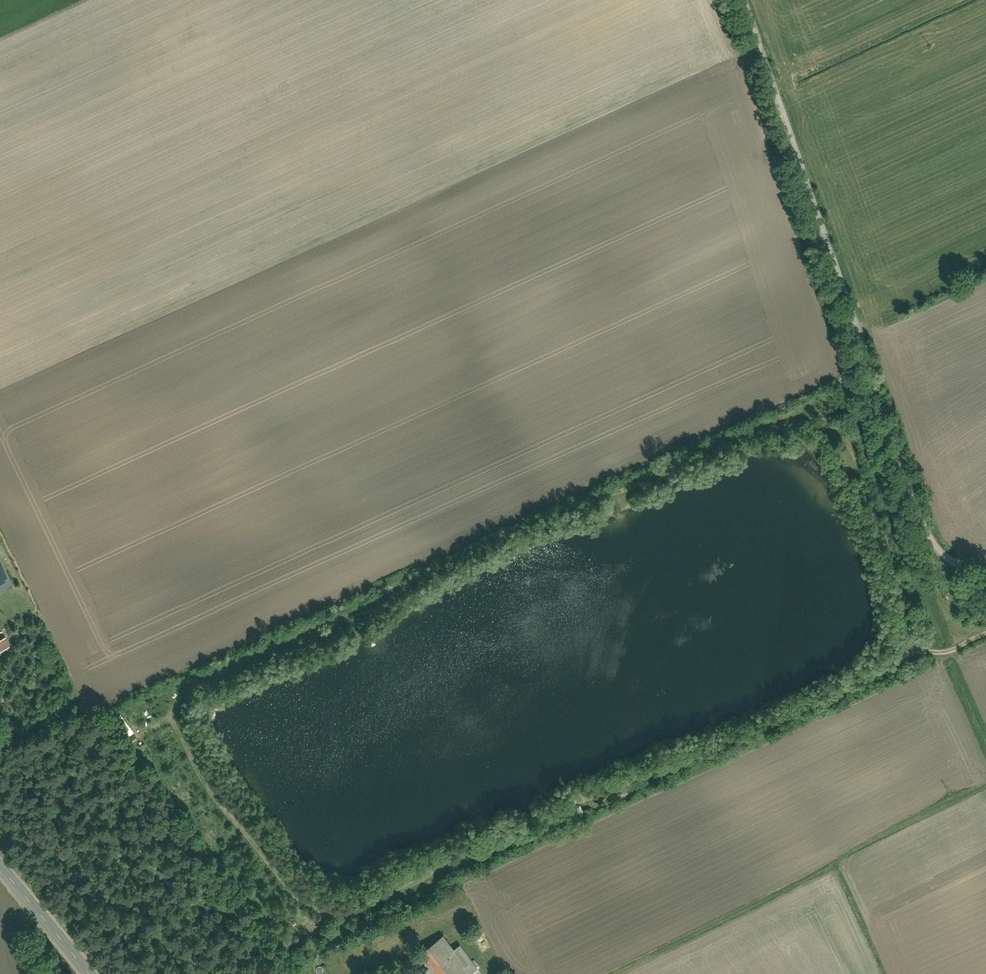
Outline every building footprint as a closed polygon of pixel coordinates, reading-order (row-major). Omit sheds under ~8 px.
[(11,583),(0,553),(0,588),(11,583)] [(420,949),(439,973),(462,973),(477,962),(458,938),(452,943),(443,932),(420,949)]
